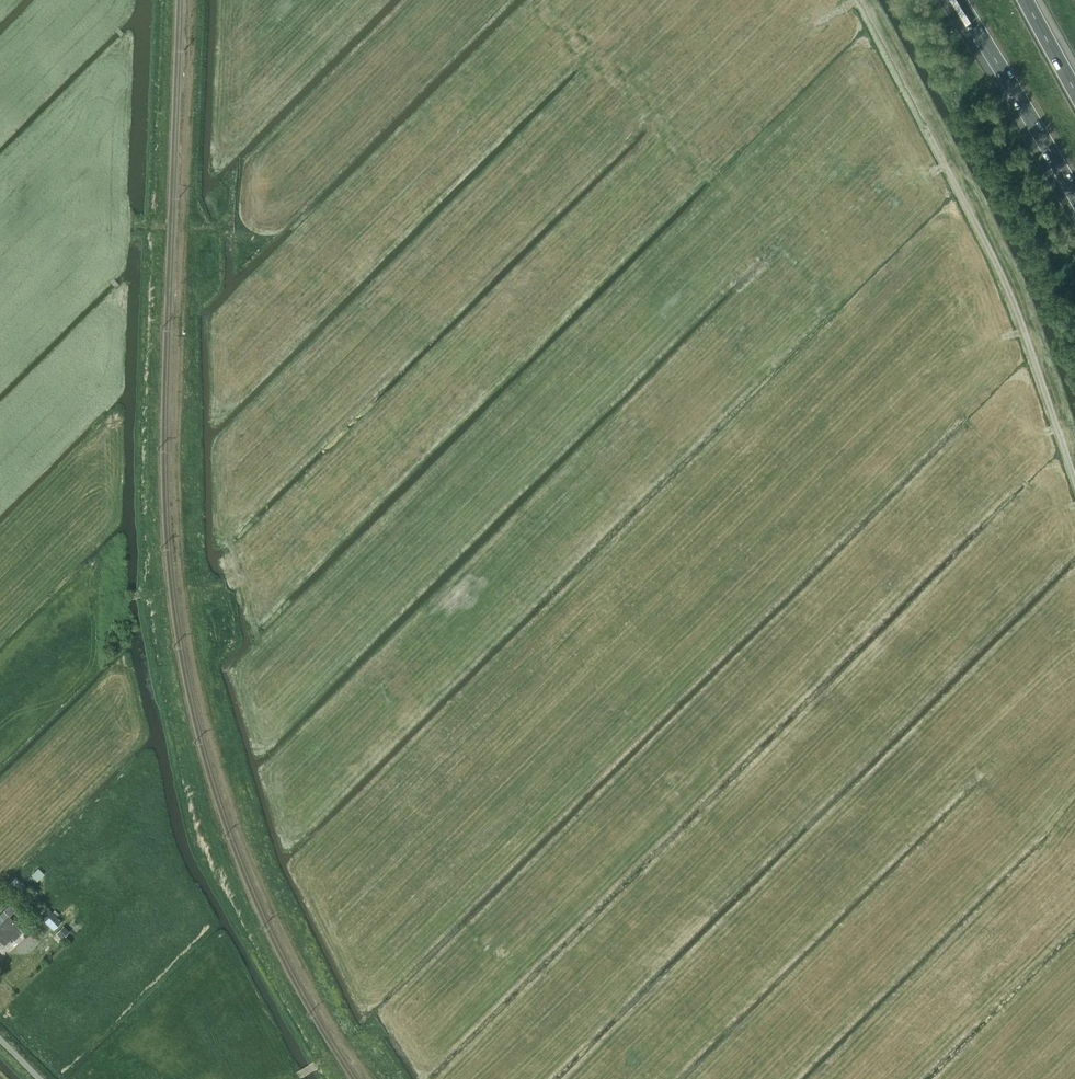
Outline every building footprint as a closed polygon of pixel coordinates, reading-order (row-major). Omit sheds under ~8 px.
[(31,875),(37,881),(45,874),(38,868),(31,875)] [(5,945),(12,938),(14,940),(21,933),(17,929),(19,926),(9,916),(15,910),(10,904),(4,910),(0,914),(0,940),(5,945)] [(47,908),(40,915),(54,929),(61,922),(57,917),(52,913),(47,908)] [(64,927),(57,934),(62,939),(69,932),(64,927)]
